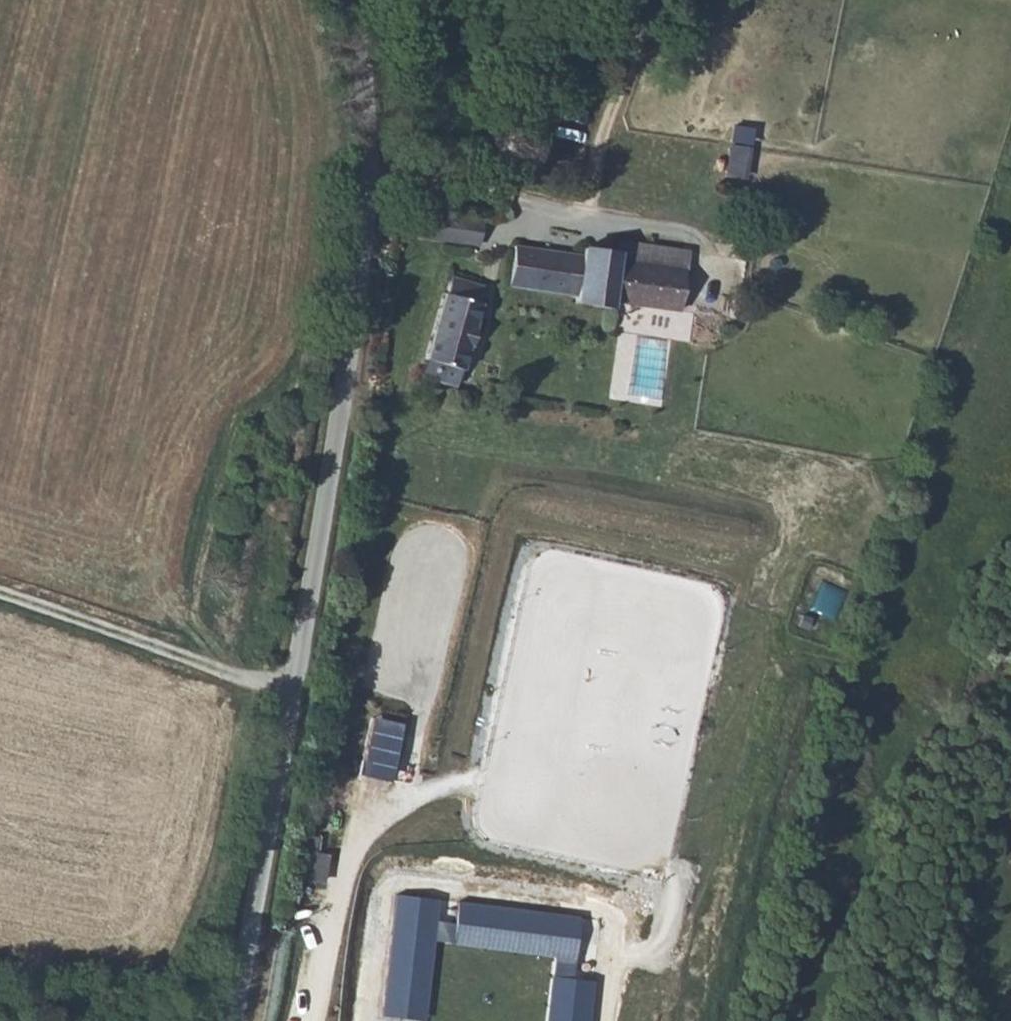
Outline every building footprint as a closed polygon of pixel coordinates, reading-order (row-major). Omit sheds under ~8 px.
[(742,179),(746,145),(727,143),(723,177),(742,179)] [(411,237),(473,245),(477,222),(414,214),(411,237)] [(617,243),(616,253),(615,263),(684,271),(686,251),(617,243)] [(512,248),(509,289),(574,298),(571,305),(606,311),(608,301),(679,312),(684,271),(615,263),(616,253),(580,249),(579,257),(512,248)] [(434,363),(429,379),(454,386),(458,369),(463,370),(480,306),(477,306),(482,287),(449,280),(444,295),(440,294),(422,360),(434,363)] [(655,403),(669,340),(638,334),(625,396),(655,403)] [(418,376),(429,379),(434,363),(422,360),(418,376)]
